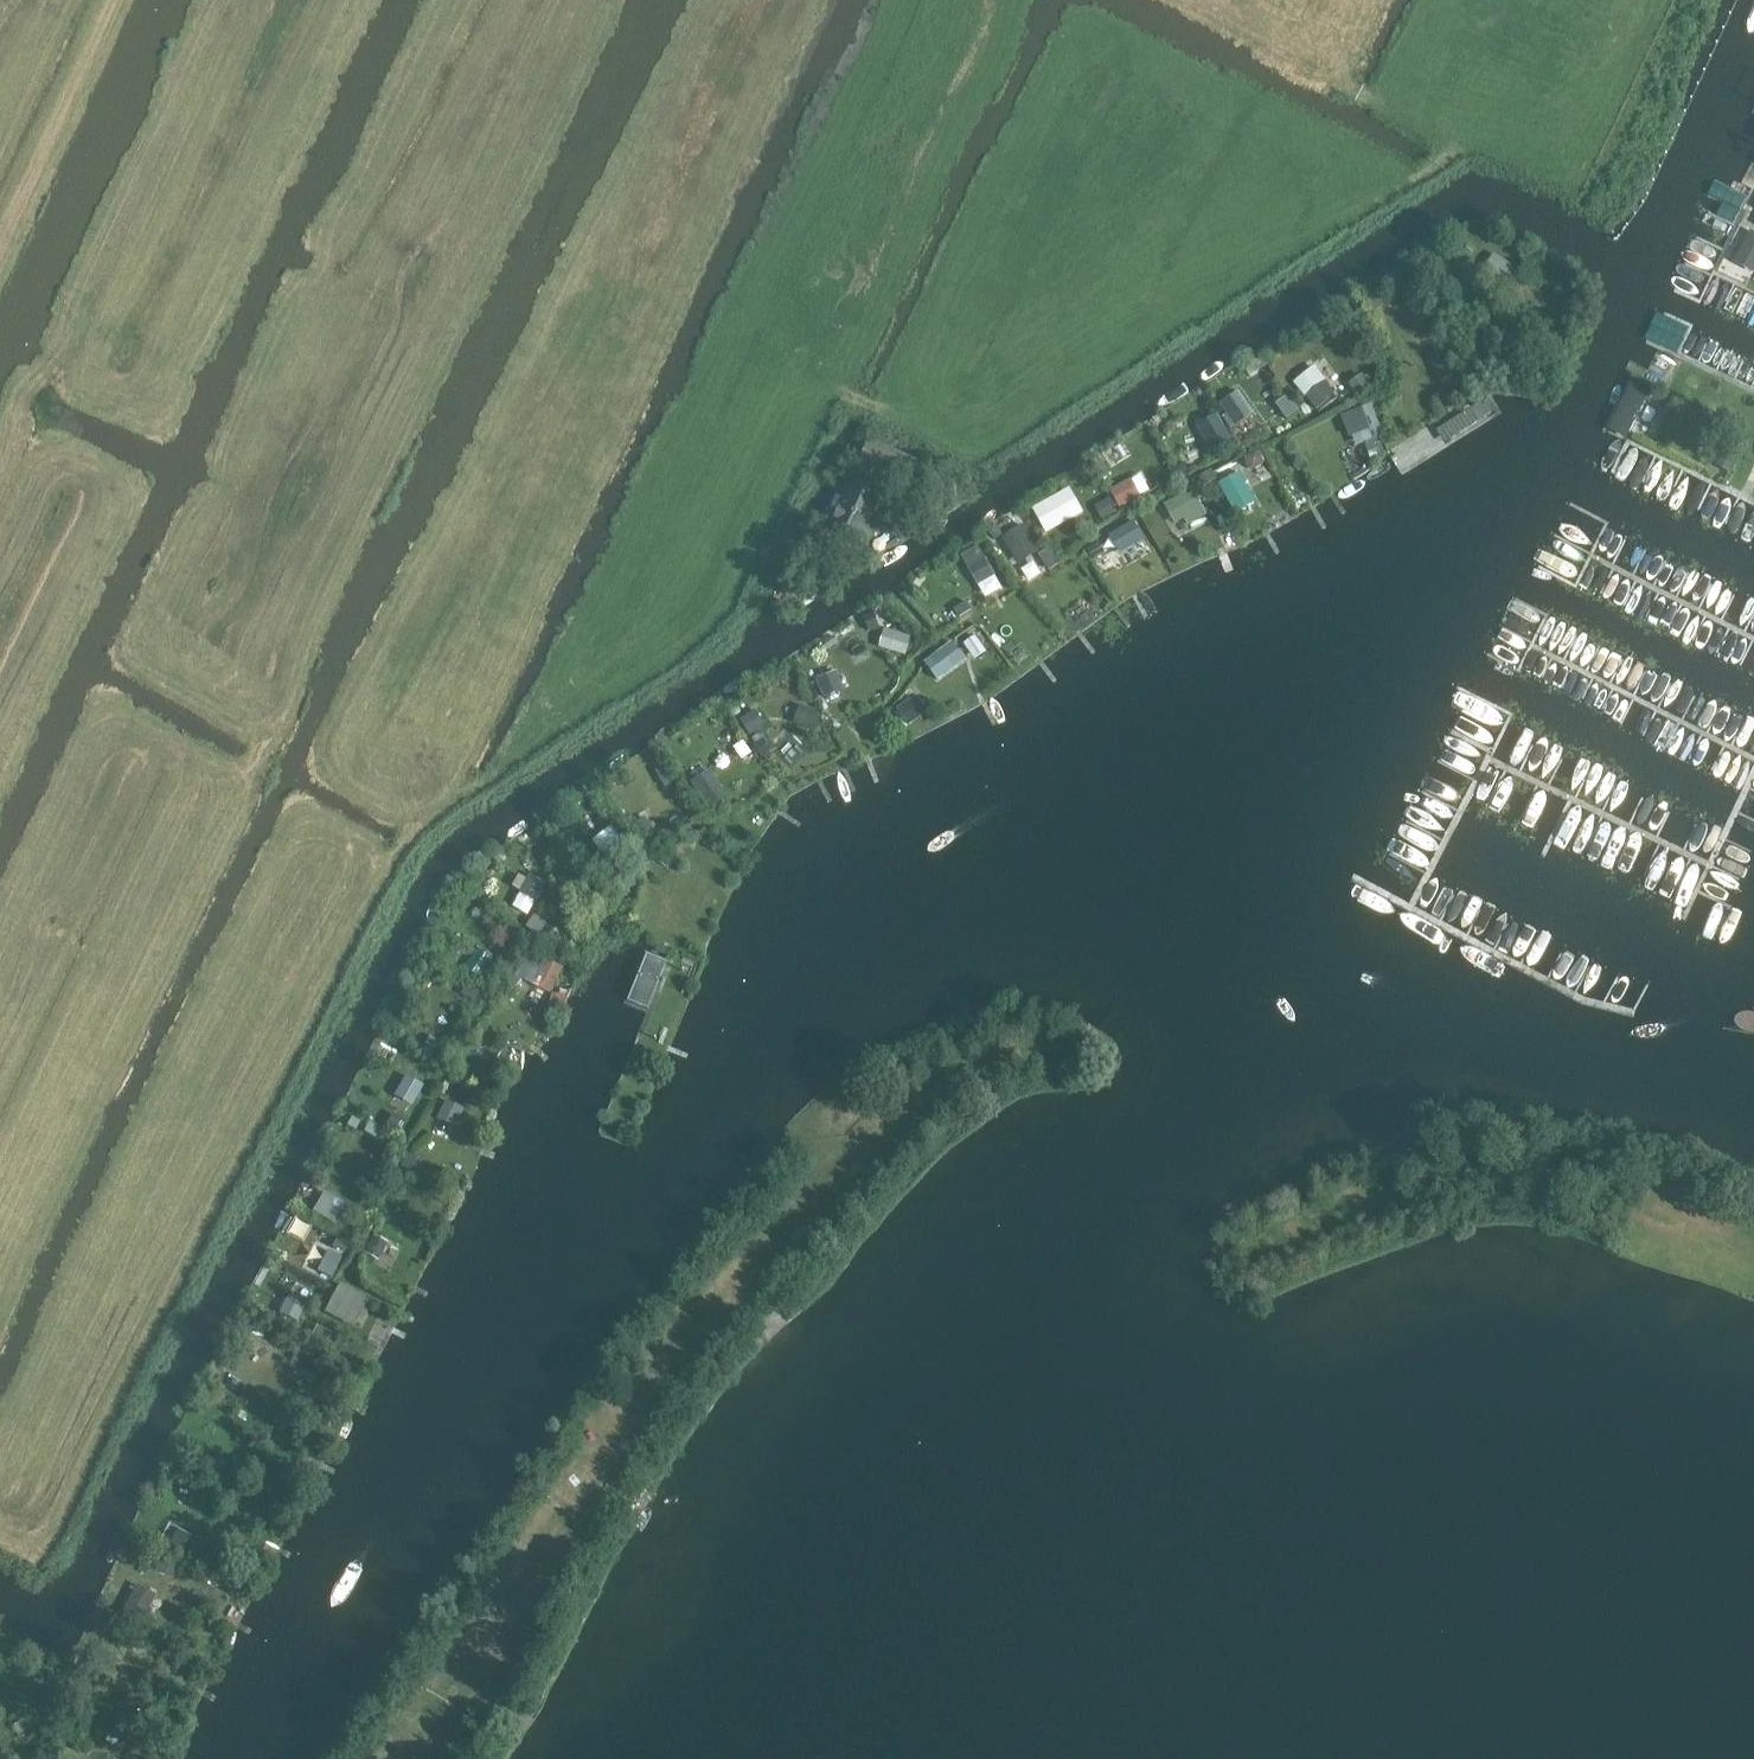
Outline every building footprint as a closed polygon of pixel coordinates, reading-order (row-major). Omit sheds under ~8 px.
[(1500,258),(1490,274),(1506,284),(1516,269),(1500,258)] [(1315,370),(1297,384),(1307,396),(1316,408),(1334,394),(1324,382),(1315,370)] [(1363,376),(1349,385),(1355,394),(1369,385),(1363,376)] [(1650,393),(1630,383),(1605,432),(1625,442),(1650,393)] [(1288,396),(1276,404),(1286,420),(1298,412),(1288,396)] [(1243,401),(1226,413),(1236,426),(1252,415),(1243,401)] [(1420,446),(1433,464),(1494,419),(1481,401),(1420,446)] [(1369,406),(1344,416),(1357,447),(1365,444),(1371,460),(1385,455),(1379,439),(1369,406)] [(1213,417),(1202,423),(1216,448),(1229,441),(1215,416),(1213,417)] [(1257,453),(1246,459),(1252,470),(1262,464),(1257,453)] [(1185,464),(1173,469),(1177,478),(1189,473),(1185,464)] [(1211,471),(1199,479),(1205,487),(1217,480),(1211,471)] [(1239,473),(1219,484),(1236,514),(1256,503),(1239,473)] [(1129,483),(1111,492),(1120,509),(1138,499),(1129,483)] [(851,488),(832,530),(862,544),(882,503),(851,488)] [(1193,490),(1165,506),(1176,525),(1203,509),(1193,490)] [(1061,496),(1036,510),(1048,531),(1073,517),(1061,496)] [(1108,501),(1096,507),(1103,520),(1115,514),(1108,501)] [(1135,523),(1110,537),(1118,551),(1143,537),(1135,523)] [(997,526),(988,532),(995,541),(1003,536),(997,526)] [(1023,528),(1005,539),(1018,559),(1036,548),(1023,528)] [(1099,544),(1087,551),(1093,559),(1104,552),(1099,544)] [(978,547),(962,557),(969,568),(974,577),(990,567),(985,559),(978,547)] [(1050,549),(1040,556),(1050,571),(1060,565),(1050,549)] [(967,603),(955,610),(960,619),(972,611),(967,603)] [(874,612),(864,617),(870,633),(880,629),(874,612)] [(895,633),(890,651),(906,656),(911,638),(895,633)] [(942,651),(926,663),(938,681),(955,669),(942,651)] [(834,674),(817,681),(824,699),(841,691),(834,674)] [(910,701),(898,710),(910,726),(922,717),(910,701)] [(804,709),(798,725),(815,732),(821,716),(804,709)] [(754,712),(741,721),(751,736),(764,728),(754,712)] [(764,740),(755,745),(762,758),(772,752),(764,740)] [(743,742),(735,749),(743,761),(752,754),(743,742)] [(666,766),(657,772),(666,788),(676,782),(666,766)] [(708,772),(692,783),(703,799),(704,798),(713,810),(728,801),(719,788),(708,772)] [(645,819),(632,827),(639,838),(652,831),(645,819)] [(612,827),(594,841),(611,864),(629,849),(612,827)] [(530,876),(520,893),(521,894),(535,902),(537,902),(546,885),(530,876)] [(521,894),(514,908),(528,915),(535,902),(521,894)] [(539,916),(531,927),(542,936),(550,925),(539,916)] [(513,939),(504,952),(512,957),(521,944),(513,939)] [(567,1025),(640,1039),(641,1037),(644,1038),(679,955),(655,940),(598,978),(586,991),(581,999),(569,1020),(567,1025)] [(539,956),(525,981),(550,993),(562,968),(539,956)] [(422,968),(418,975),(427,982),(433,972),(422,968)] [(516,975),(511,983),(516,986),(521,978),(516,975)] [(453,976),(449,983),(460,988),(463,982),(453,976)] [(467,986),(462,995),(474,1002),(479,992),(467,986)] [(498,1064),(492,1076),(502,1080),(507,1069),(498,1064)] [(475,1073),(472,1082),(485,1087),(488,1078),(475,1073)] [(406,1077),(397,1094),(412,1103),(422,1086),(406,1077)] [(446,1101),(438,1118),(454,1126),(462,1109),(446,1101)] [(392,1115),(386,1127),(395,1131),(401,1120),(392,1115)] [(370,1124),(365,1132),(375,1138),(379,1129),(370,1124)] [(407,1154),(401,1167),(410,1172),(416,1158),(407,1154)] [(365,1196),(360,1204),(370,1209),(374,1200),(365,1196)] [(323,1197),(313,1213),(331,1223),(340,1207),(323,1197)] [(374,1237),(365,1255),(377,1261),(386,1244),(374,1237)] [(338,1239),(333,1248),(343,1254),(348,1244),(338,1239)] [(328,1254),(319,1271),(331,1277),(340,1260),(328,1254)] [(289,1297),(280,1314),(296,1322),(305,1304),(289,1297)] [(316,1328),(310,1341),(322,1347),(328,1334),(316,1328)] [(299,1351),(290,1368),(314,1381),(324,1364),(299,1351)] [(248,1387),(242,1398),(257,1406),(262,1395),(248,1387)] [(235,1460),(225,1478),(232,1482),(242,1464),(235,1460)] [(230,1489),(226,1496),(237,1502),(241,1495),(230,1489)] [(178,1530),(169,1546),(182,1553),(191,1537),(178,1530)] [(204,1550),(198,1561),(212,1569),(218,1558),(204,1550)] [(165,1559),(159,1571),(172,1577),(178,1565),(165,1559)] [(131,1596),(121,1614),(124,1616),(121,1620),(137,1629),(139,1624),(141,1625),(150,1607),(131,1596)] [(126,1697),(117,1708),(132,1719),(140,1708),(126,1697)] [(108,1726),(98,1735),(112,1748),(121,1738),(108,1726)]
